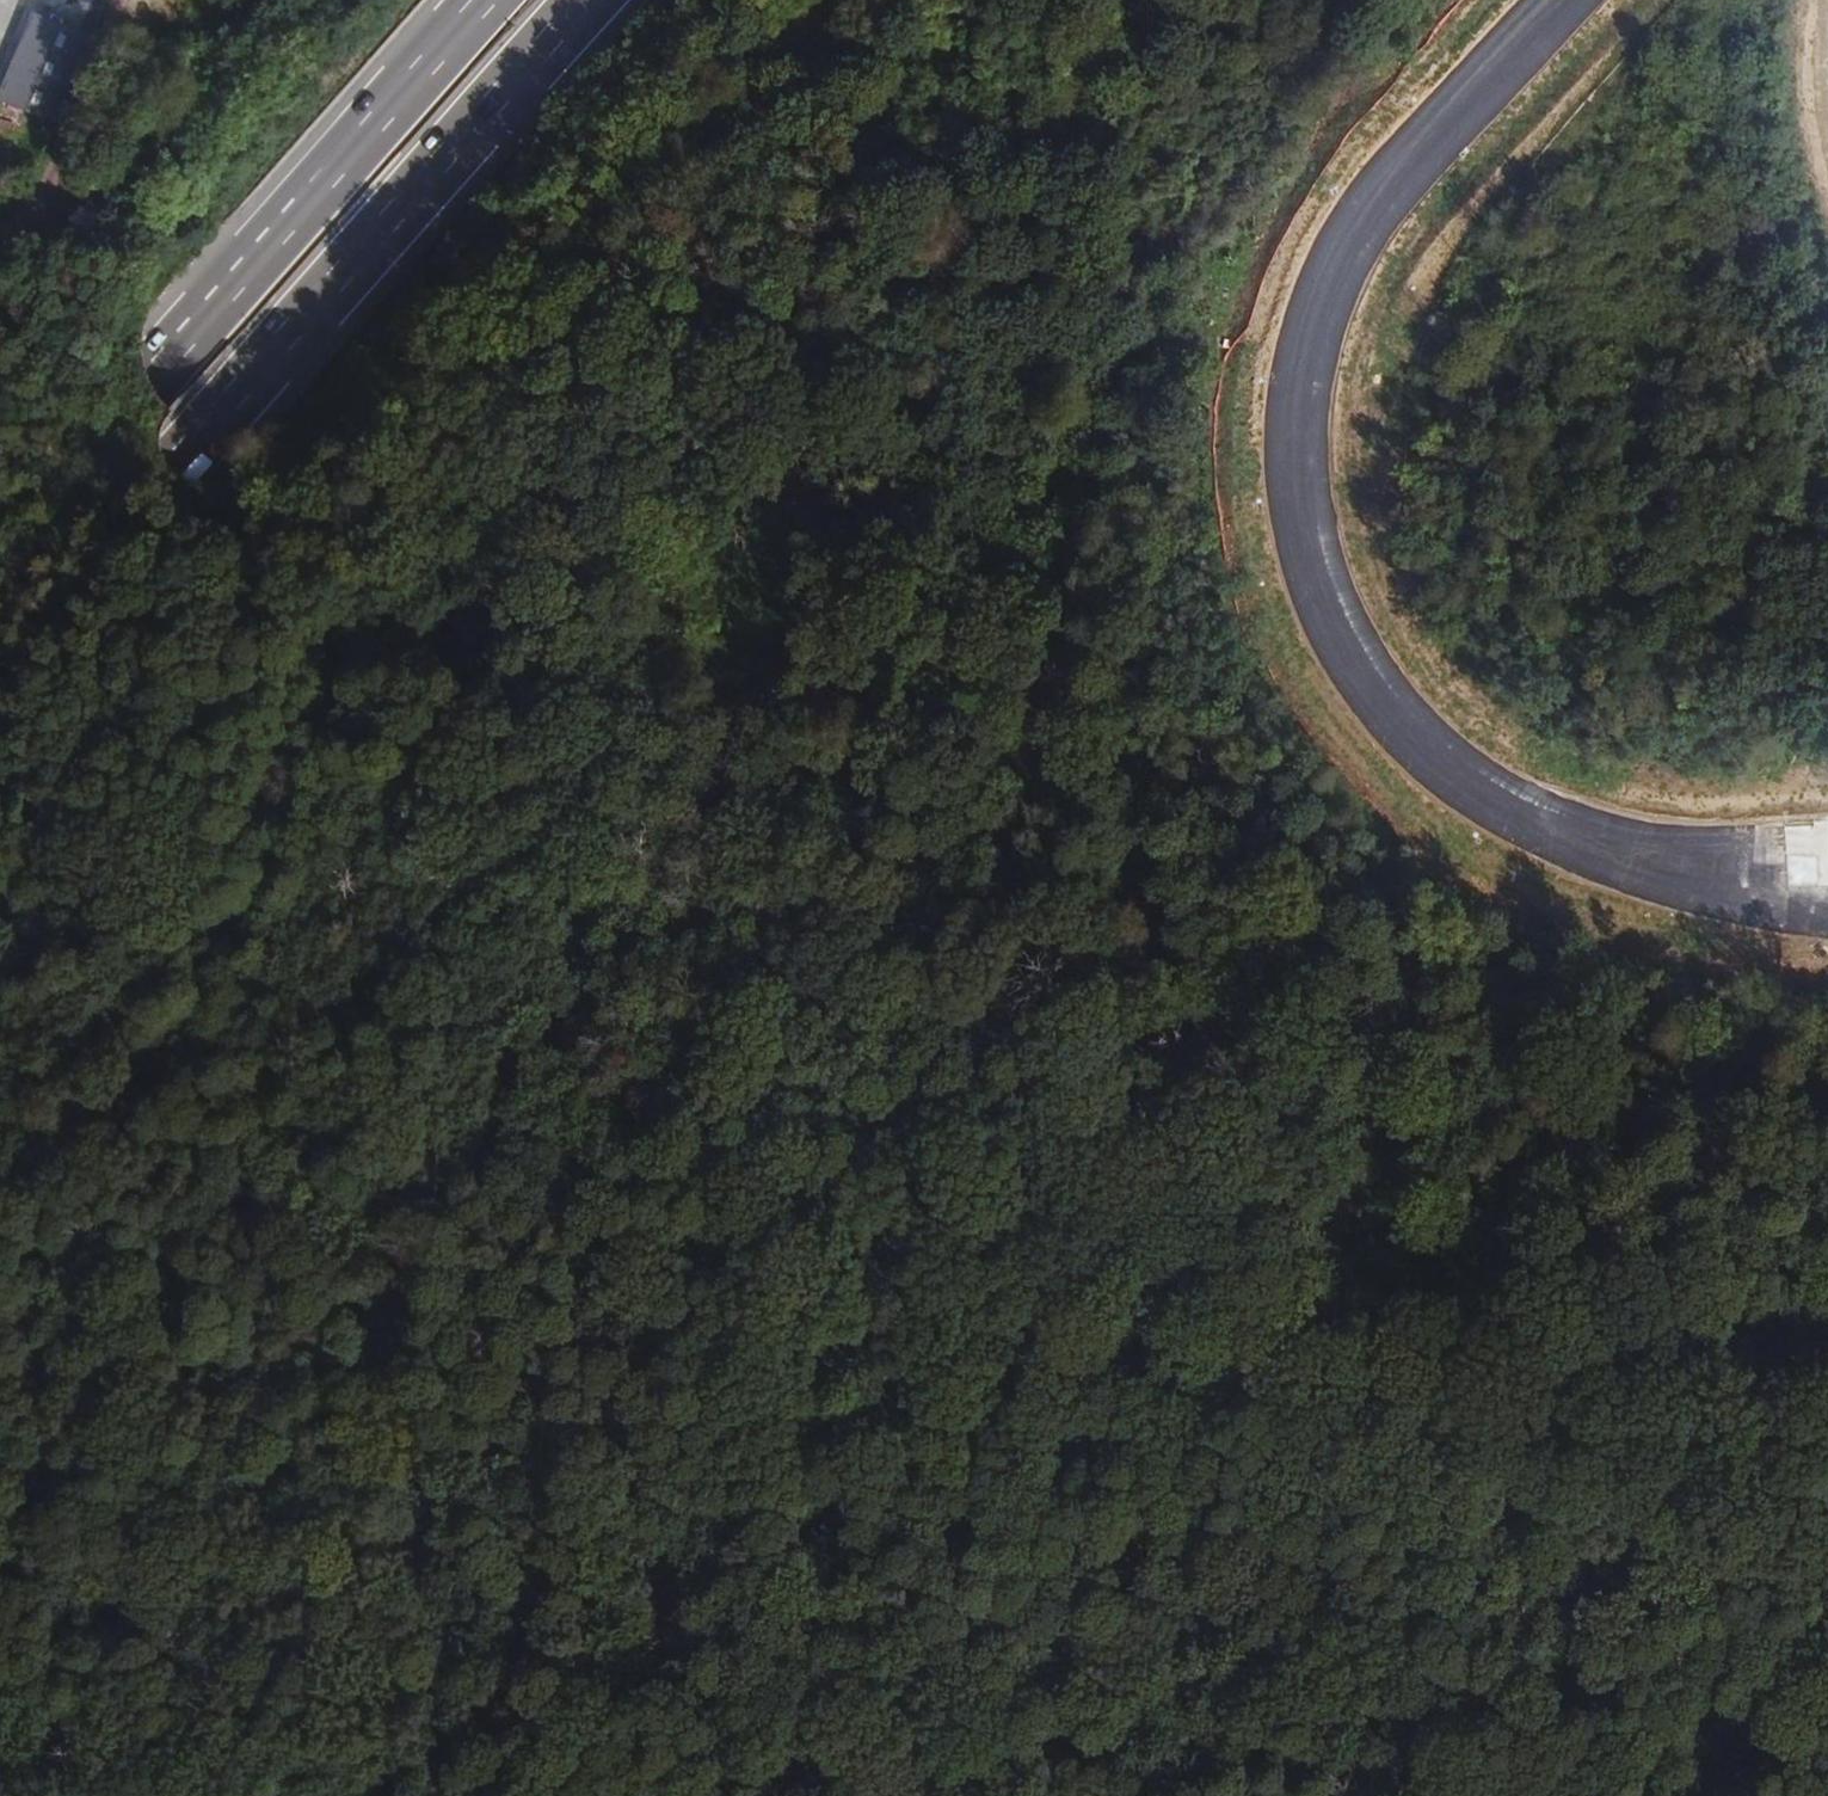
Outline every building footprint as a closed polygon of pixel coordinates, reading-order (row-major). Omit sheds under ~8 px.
[(96,37),(38,13),(3,102),(60,125),(96,37)]
